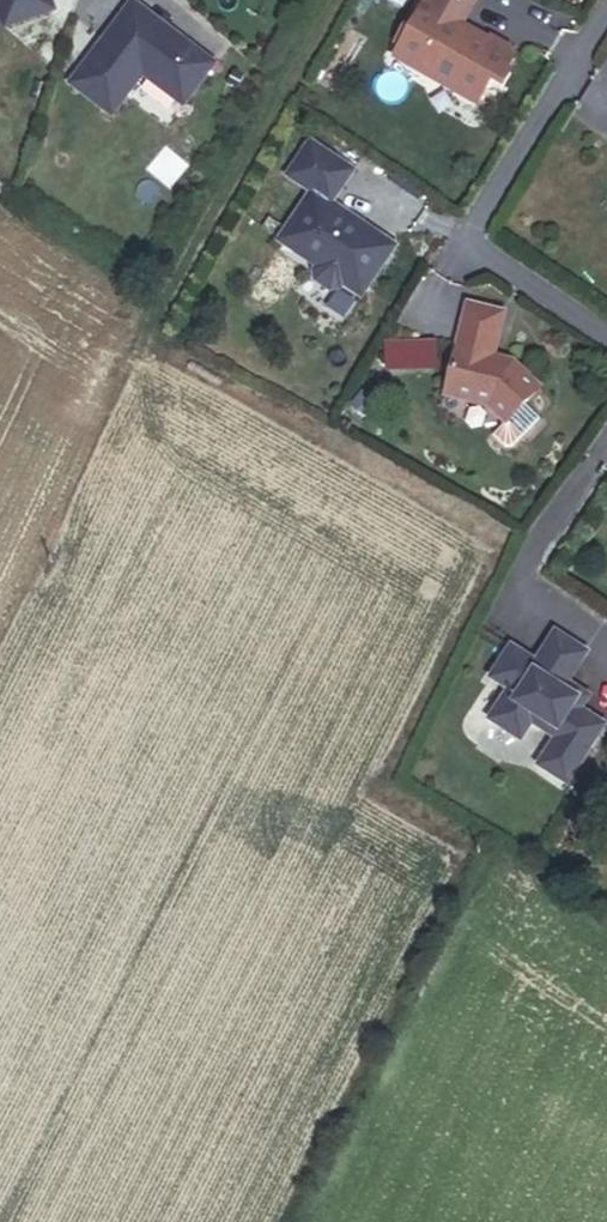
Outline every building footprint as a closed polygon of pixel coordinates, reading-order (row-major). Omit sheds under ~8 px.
[(22,42),(70,23),(61,0),(5,0),(22,42)] [(475,0),(431,0),(428,5),(426,3),(418,16),(413,13),(404,29),(409,32),(401,46),(394,57),(476,104),(491,80),(502,86),(509,73),(508,68),(512,58),(509,48),(490,38),(488,40),(462,25),(475,0)] [(215,65),(137,7),(79,84),(118,113),(147,75),(186,104),(215,65)] [(401,46),(409,32),(404,29),(396,43),(401,46)] [(395,246),(331,203),(353,171),(310,142),(287,176),(311,192),(279,241),(317,267),(314,272),(315,281),(329,290),(338,289),(341,284),(360,297),(395,246)] [(492,358),(503,314),(468,305),(446,395),(488,406),(505,422),(538,388),(512,363),(492,358)] [(555,630),(536,659),(511,643),(488,679),(506,691),(486,721),(523,745),(533,731),(550,742),(533,768),(568,790),(606,729),(606,725),(583,710),(592,695),(572,683),(591,653),(555,630)]
